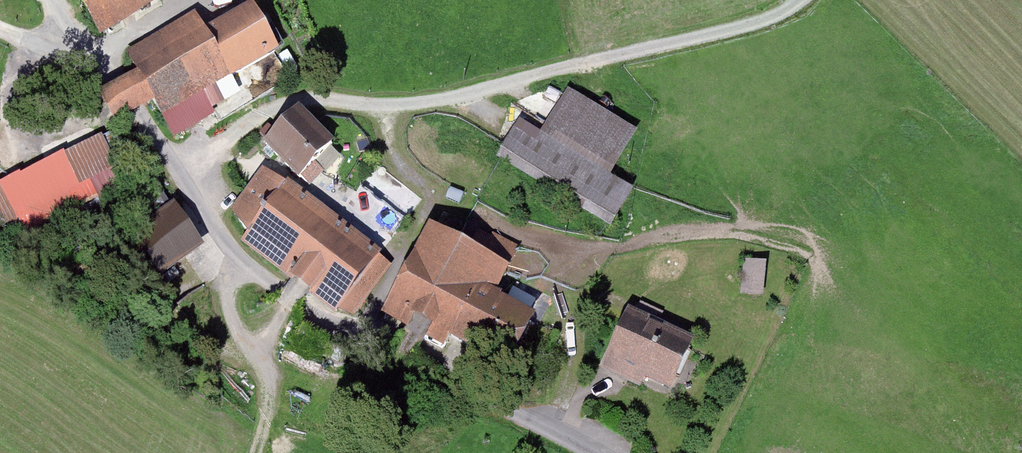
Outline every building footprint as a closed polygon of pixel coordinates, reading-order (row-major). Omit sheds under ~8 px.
[(99,22),(134,0),(85,0),(99,22)] [(274,52),(252,12),(207,37),(230,77),(274,52)] [(201,26),(133,65),(162,115),(230,77),(207,37),(201,26)] [(108,100),(120,120),(153,100),(141,81),(108,100)] [(612,178),(639,133),(566,89),(539,134),(612,178)] [(265,144),(308,187),(323,172),(314,163),(332,146),(297,112),(265,144)] [(596,204),(612,178),(517,121),(502,147),(596,204)] [(121,127),(0,188),(0,223),(136,155),(121,127)] [(336,311),(377,258),(287,188),(285,191),(266,176),(235,215),(249,235),(245,240),(336,311)] [(196,246),(173,211),(140,233),(163,268),(196,246)] [(469,252),(501,271),(506,273),(518,251),(483,229),(469,252)] [(501,271),(434,233),(395,303),(505,365),(529,320),(487,297),(501,271)] [(765,262),(745,260),(742,291),(763,293),(765,262)] [(689,345),(630,316),(620,338),(616,336),(602,364),(618,372),(623,362),(670,385),(689,345)]
